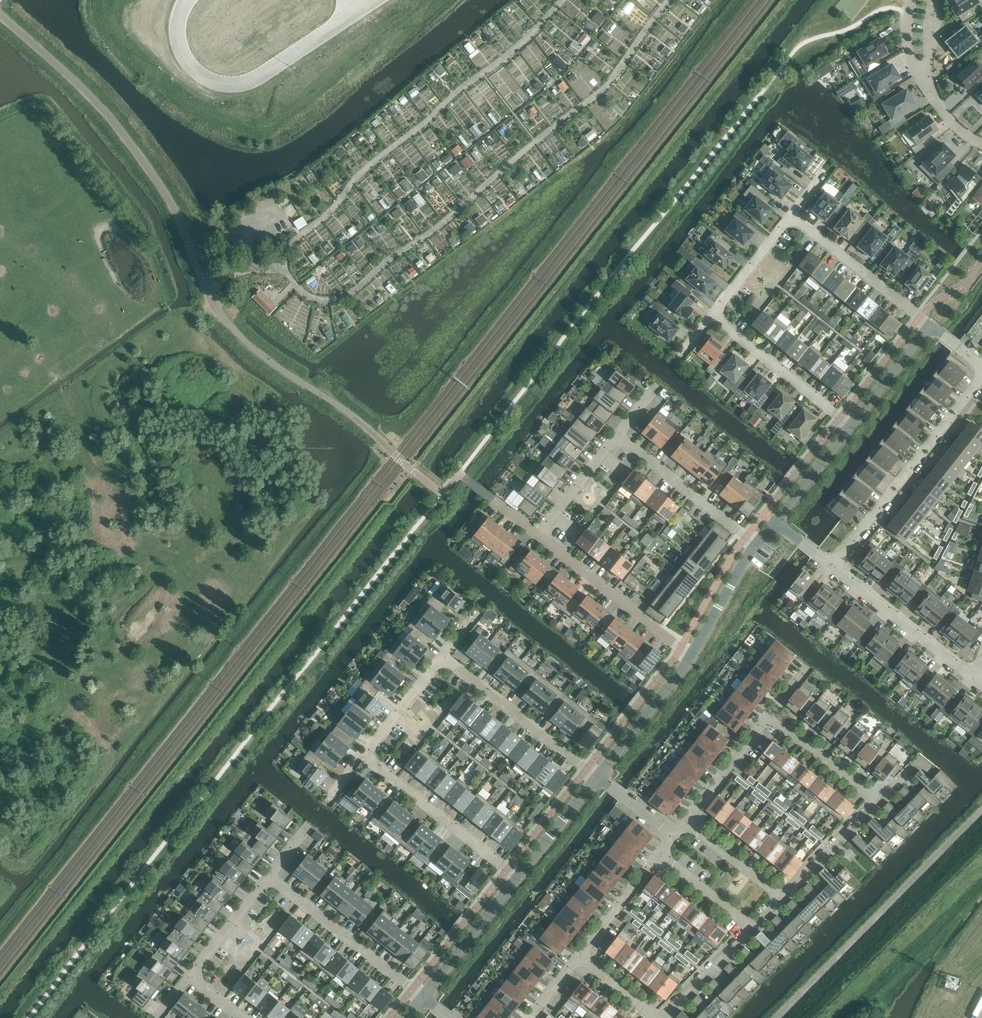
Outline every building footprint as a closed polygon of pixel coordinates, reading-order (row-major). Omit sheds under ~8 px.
[(969,8),(973,15),(981,9),(981,0),(978,2),(977,0),(946,0),(956,16),(957,16),(969,8)] [(632,6),(626,1),(622,6),(629,11),(632,6)] [(606,18),(601,13),(594,21),(599,26),(606,18)] [(683,23),(678,29),(684,33),(688,28),(683,23)] [(975,39),(976,37),(976,35),(976,33),(973,30),(971,29),(969,29),(967,29),(965,27),(946,42),(958,57),(968,49),(969,50),(969,49),(971,52),(970,52),(972,54),(981,46),(981,34),(975,39)] [(609,37),(604,32),(599,38),(604,43),(609,37)] [(589,38),(584,33),(580,38),(585,43),(589,38)] [(477,34),(472,38),(475,43),(481,39),(477,34)] [(867,72),(880,64),(876,59),(886,53),(882,47),(884,46),(880,40),(878,41),(878,40),(858,52),(860,55),(858,56),(867,72)] [(666,56),(671,51),(665,46),(661,52),(666,56)] [(592,53),(589,51),(584,58),(587,60),(592,53)] [(445,61),(449,65),(455,61),(451,56),(445,61)] [(562,71),(567,66),(562,61),(557,66),(562,71)] [(981,84),(981,66),(978,62),(975,65),(972,62),(963,70),(962,69),(954,76),(959,81),(960,80),(962,83),(961,84),(966,89),(975,81),(979,86),(981,84)] [(830,63),(816,71),(820,78),(834,69),(830,63)] [(862,82),(874,101),(891,90),(891,89),(890,90),(887,85),(899,78),(891,65),(863,82),(862,82)] [(577,78),(573,73),(568,77),(572,82),(577,78)] [(546,74),(541,78),(546,84),(551,80),(546,74)] [(423,79),(417,84),(421,88),(426,84),(423,79)] [(543,87),(539,81),(533,85),(538,91),(543,87)] [(568,87),(563,81),(558,86),(562,92),(568,87)] [(893,128),(906,120),(902,113),(915,105),(906,90),(898,96),(897,94),(890,98),(891,100),(883,104),(892,118),(889,120),(893,128)] [(543,96),(537,101),(541,106),(547,101),(543,96)] [(862,97),(850,104),(854,111),(866,104),(862,97)] [(533,107),(528,111),(532,116),(537,112),(533,107)] [(385,111),(382,114),(387,120),(390,118),(385,111)] [(610,116),(614,120),(619,115),(615,111),(610,116)] [(917,144),(911,148),(915,154),(925,147),(921,142),(938,130),(934,125),(931,121),(928,116),(907,131),(917,144)] [(489,129),(486,125),(481,129),(484,133),(489,129)] [(502,126),(498,130),(502,135),(507,132),(502,126)] [(590,141),(598,135),(593,129),(586,135),(590,141)] [(581,148),(588,143),(584,139),(579,143),(578,144),(581,148)] [(778,161),(788,169),(792,165),(801,172),(802,171),(803,172),(807,167),(806,166),(812,158),(811,157),(811,156),(806,152),(805,153),(794,144),(793,145),(791,143),(786,149),(789,151),(784,157),(782,156),(778,161)] [(954,154),(949,150),(942,143),(934,150),(929,154),(930,155),(923,162),(919,166),(931,179),(937,185),(951,171),(945,165),(955,156),(953,154),(954,154)] [(462,151),(457,145),(452,150),(456,155),(462,151)] [(445,163),(452,158),(449,153),(441,159),(445,163)] [(466,156),(461,160),(466,167),(471,163),(466,156)] [(328,159),(323,163),(328,169),(333,165),(328,159)] [(786,173),(773,163),(764,175),(768,178),(767,179),(765,180),(764,181),(763,183),(762,184),(774,194),(775,196),(777,197),(779,197),(780,199),(784,194),(785,194),(785,193),(787,191),(788,190),(787,190),(791,185),(782,178),(786,173)] [(972,181),(977,176),(975,174),(975,173),(965,165),(958,174),(959,175),(956,177),(956,176),(948,183),(949,185),(947,187),(954,195),(956,193),(959,196),(955,201),(960,205),(975,187),(968,182),(970,179),(972,181)] [(429,177),(423,170),(417,175),(422,182),(429,177)] [(749,182),(755,187),(759,183),(752,178),(749,182)] [(306,184),(302,179),(296,184),(300,189),(306,184)] [(772,210),(762,202),(767,197),(751,185),(746,190),(749,193),(746,197),(751,201),(744,210),(761,223),(772,210)] [(404,194),(399,188),(394,192),(399,198),(404,194)] [(838,214),(849,200),(844,195),(837,203),(833,200),(835,198),(828,193),(827,195),(826,194),(820,200),(819,200),(817,204),(812,211),(825,221),(833,210),(838,214)] [(414,206),(410,200),(404,205),(409,210),(414,206)] [(951,217),(957,210),(951,205),(945,212),(951,217)] [(402,214),(398,208),(391,213),(396,219),(402,214)] [(855,211),(853,212),(849,209),(834,228),(848,239),(856,229),(861,232),(872,218),(867,214),(862,220),(859,217),(860,215),(855,211)] [(737,212),(732,217),(735,219),(725,231),(727,232),(725,234),(730,238),(732,236),(743,245),(748,238),(749,239),(754,233),(744,225),(748,220),(737,212)] [(294,221),(299,229),(308,224),(303,216),(294,221)] [(476,221),(480,226),(486,221),(482,217),(476,221)] [(894,238),(888,234),(886,237),(879,232),(880,230),(875,226),(874,228),(873,227),(857,246),(865,252),(864,254),(868,257),(869,256),(871,257),(879,247),(884,251),(894,238)] [(352,235),(356,232),(352,227),(348,230),(352,235)] [(971,232),(966,228),(962,233),(967,237),(968,238),(972,233),(972,232),(971,232)] [(733,256),(723,249),(727,244),(717,235),(712,241),(714,242),(705,254),(723,269),(727,264),(728,265),(733,258),(732,257),(733,256)] [(895,246),(880,265),(894,276),(900,268),(903,264),(908,268),(918,255),(927,244),(918,237),(909,248),(910,249),(910,250),(906,255),(895,246)] [(357,249),(353,243),(346,248),(351,254),(357,249)] [(821,261),(809,252),(799,265),(810,274),(811,275),(821,261)] [(426,259),(430,263),(437,257),(433,253),(426,259)] [(704,264),(696,258),(691,264),(695,268),(686,280),(690,282),(686,288),(690,291),(694,286),(705,295),(715,282),(705,275),(710,269),(708,268),(712,264),(707,260),(704,264)] [(811,275),(810,274),(808,277),(819,287),(832,270),(821,261),(811,275)] [(417,273),(413,267),(409,269),(414,276),(417,273)] [(917,293),(924,284),(929,288),(937,278),(932,274),(931,275),(919,267),(914,273),(912,272),(908,277),(910,279),(905,284),(917,293)] [(833,292),(844,279),(832,270),(819,287),(831,296),(833,293),(833,292)] [(833,293),(844,301),(855,288),(844,279),(833,292),(833,293)] [(691,292),(690,291),(686,288),(676,280),(671,286),(679,293),(669,306),(686,319),(693,310),(689,306),(692,302),(687,298),(691,292)] [(844,301),(856,310),(866,297),(855,288),(844,301)] [(276,307),(259,290),(252,297),(270,314),(276,307)] [(867,319),(878,306),(866,297),(856,310),(867,319)] [(808,301),(805,305),(816,314),(819,310),(808,301)] [(655,316),(651,321),(652,323),(649,326),(668,341),(678,328),(669,321),(672,316),(658,305),(654,310),(659,314),(657,317),(655,316)] [(864,322),(876,331),(889,315),(878,306),(867,319),(864,322)] [(819,310),(816,314),(823,318),(828,323),(831,319),(819,310)] [(752,325),(763,334),(774,321),(762,312),(752,325),(752,324),(752,325)] [(981,346),(981,344),(981,312),(965,333),(981,346)] [(901,324),(900,324),(889,315),(876,331),(887,341),(890,337),(890,338),(891,337),(890,337),(900,325),(901,324)] [(775,343),(785,330),(788,327),(776,318),(774,321),(763,334),(775,343)] [(796,339),(785,330),(775,343),(786,352),(796,339)] [(713,372),(722,360),(717,357),(725,347),(711,336),(702,348),(698,346),(695,350),(698,353),(697,354),(710,364),(707,368),(713,372)] [(808,348),(807,348),(796,339),(786,352),(797,361),(808,348)] [(810,345),(807,348),(808,348),(797,361),(808,370),(819,357),(822,354),(810,345)] [(872,359),(875,355),(870,350),(866,355),(872,359)] [(940,373),(936,370),(935,371),(953,386),(954,386),(965,373),(964,372),(968,368),(950,353),(942,363),(946,366),(940,373)] [(723,384),(734,392),(745,379),(740,375),(748,365),(734,355),(721,372),(728,378),(723,384)] [(868,364),(872,359),(866,355),(863,360),(868,364)] [(830,366),(819,357),(808,370),(820,379),(830,366)] [(838,358),(834,363),(845,370),(848,364),(838,358)] [(820,379),(831,388),(841,375),(842,375),(844,372),(832,362),(830,366),(820,379)] [(607,394),(601,388),(601,389),(620,404),(617,402),(624,393),(627,396),(636,385),(616,369),(608,380),(614,385),(607,394)] [(953,386),(935,371),(929,380),(932,383),(926,390),(923,387),(922,388),(940,403),(941,403),(951,390),(950,389),(953,386)] [(771,384),(758,374),(757,375),(756,374),(752,379),(753,380),(746,389),(741,385),(735,394),(739,398),(742,395),(759,408),(767,397),(763,394),(771,384)] [(841,375),(831,388),(843,397),(853,384),(842,375),(841,375)] [(940,403),(922,388),(915,397),(919,400),(913,407),(909,404),(909,405),(926,419),(928,420),(938,407),(937,406),(940,403)] [(620,404),(601,389),(593,398),(599,404),(593,412),(586,407),(605,423),(606,423),(603,421),(609,412),(612,414),(620,404)] [(781,392),(768,409),(769,410),(767,412),(774,417),(775,415),(779,418),(770,430),(776,434),(790,416),(785,412),(794,402),(781,392)] [(926,419),(909,405),(902,414),(906,417),(900,424),(896,421),(895,422),(913,436),(914,437),(925,424),(924,423),(926,419)] [(559,407),(555,412),(560,416),(563,412),(563,409),(559,407)] [(605,423),(586,407),(571,426),(591,442),(588,439),(595,431),(598,433),(605,423)] [(788,429),(800,438),(799,440),(805,445),(814,433),(808,429),(815,420),(816,420),(816,419),(803,409),(803,410),(788,428),(788,429)] [(641,433),(642,433),(651,441),(668,419),(658,411),(641,433)] [(552,413),(548,419),(552,422),(557,416),(552,413)] [(668,419),(651,441),(661,448),(664,444),(669,448),(680,434),(675,430),(678,426),(668,419)] [(913,436),(895,422),(888,431),(892,433),(886,441),(882,438),(882,439),(900,453),(901,454),(911,441),(910,440),(913,436)] [(964,430),(981,444),(981,442),(981,431),(971,422),(968,426),(967,426),(964,430)] [(547,431),(553,437),(559,430),(552,425),(547,431)] [(563,450),(556,445),(576,461),(573,458),(580,449),(583,452),(591,442),(571,426),(563,436),(570,441),(563,450)] [(958,439),(974,452),(981,444),(964,430),(960,435),(961,435),(958,439)] [(680,464),(695,446),(680,434),(669,448),(674,451),(671,456),(680,464)] [(900,453),(882,439),(875,447),(879,450),(873,458),(869,455),(868,456),(886,470),(887,471),(898,458),(897,457),(900,453)] [(955,442),(951,446),(968,460),(974,452),(958,439),(955,442)] [(576,461),(556,445),(541,464),(561,480),(561,479),(558,477),(565,468),(568,471),(576,461)] [(690,471),(707,449),(704,453),(695,446),(680,464),(690,471)] [(946,455),(962,468),(968,460),(951,446),(948,451),(946,455)] [(699,479),(717,457),(715,456),(707,449),(690,471),(699,479)] [(942,458),(938,462),(955,476),(962,468),(946,455),(943,458),(942,458)] [(886,470),(868,456),(862,464),(865,467),(859,475),(856,472),(855,473),(873,487),(874,488),(884,475),(883,474),(886,470)] [(714,461),(717,457),(699,479),(709,486),(723,468),(714,461)] [(933,471),(949,484),(955,476),(938,462),(935,467),(936,467),(933,471)] [(561,480),(541,464),(533,474),(540,479),(533,488),(526,482),(526,483),(546,498),(543,496),(550,487),(553,489),(561,480)] [(633,494),(645,479),(633,470),(622,485),(633,494)] [(718,479),(721,481),(728,472),(725,470),(718,479)] [(925,479),(926,479),(942,492),(949,484),(933,471),(930,474),(929,474),(925,479)] [(743,484),(733,476),(728,472),(721,481),(726,485),(719,494),(729,502),(743,484)] [(873,487),(855,473),(848,481),(852,484),(846,492),(842,489),(841,490),(859,504),(861,505),(871,492),(870,491),(873,487)] [(645,479),(633,494),(630,497),(642,507),(645,503),(656,488),(645,479)] [(919,486),(936,500),(942,492),(926,479),(924,482),(923,482),(919,486)] [(746,480),(743,484),(729,502),(738,510),(756,488),(746,480)] [(546,498),(526,483),(518,493),(525,498),(518,507),(531,518),(531,517),(528,515),(535,506),(538,508),(546,498)] [(917,491),(914,495),(930,508),(936,500),(919,486),(916,491),(917,491)] [(656,511),(656,512),(668,497),(656,488),(645,503),(656,511)] [(738,510),(747,517),(748,517),(765,495),(756,488),(738,510)] [(859,504),(841,490),(835,498),(839,501),(832,510),(847,522),(858,509),(856,508),(859,504)] [(907,502),(924,516),(930,508),(914,495),(911,498),(910,498),(907,502)] [(653,515),(665,525),(679,506),(668,497),(656,512),(656,511),(653,515)] [(612,511),(616,507),(609,501),(606,506),(612,511)] [(903,507),(904,507),(901,511),(917,524),(924,516),(907,502),(903,507)] [(607,517),(611,513),(604,508),(601,512),(607,517)] [(681,517),(686,511),(682,508),(677,514),(681,517)] [(898,514),(894,518),(911,532),(917,524),(901,511),(898,514)] [(483,543),(498,525),(483,513),(474,524),(479,528),(471,539),(480,547),(483,543)] [(628,524),(632,519),(625,514),(622,518),(628,524)] [(618,526),(622,522),(615,517),(612,521),(618,526)] [(888,527),(904,540),(911,532),(894,518),(891,523),(888,527)] [(635,529),(638,525),(632,519),(628,524),(635,529)] [(672,529),(677,523),(672,520),(668,526),(672,529)] [(699,535),(720,552),(728,542),(727,541),(732,534),(716,521),(703,538),(699,535)] [(468,523),(463,529),(467,533),(473,527),(468,523)] [(507,532),(498,525),(483,543),(493,550),(507,532)] [(667,535),(672,529),(668,526),(663,532),(667,535)] [(587,529),(576,543),(587,552),(599,538),(587,529)] [(634,539),(638,535),(631,530),(628,534),(634,539)] [(517,540),(507,532),(493,550),(502,558),(499,561),(504,566),(516,551),(511,547),(517,540)] [(650,543),(654,539),(647,533),(643,537),(650,543)] [(699,535),(692,545),(713,562),(720,552),(699,535)] [(647,547),(650,543),(643,537),(640,541),(647,547)] [(655,546),(659,540),(655,537),(654,539),(650,543),(655,546)] [(599,538),(587,552),(599,561),(610,547),(599,538)] [(867,571),(868,573),(881,557),(872,549),(875,546),(870,542),(862,552),(866,556),(859,565),(860,566),(858,568),(865,573),(867,571)] [(650,552),(655,546),(650,543),(647,547),(646,549),(650,552)] [(713,562),(692,545),(684,554),(705,571),(713,562)] [(610,547),(599,561),(610,570),(622,556),(610,547)] [(526,576),(540,558),(530,551),(525,558),(520,554),(508,568),(514,573),(517,569),(526,576)] [(981,552),(978,561),(973,559),(973,560),(981,563),(981,552)] [(684,555),(677,564),(680,567),(698,580),(705,571),(684,554),(684,555)] [(622,556),(610,570),(621,579),(633,565),(622,556)] [(642,567),(647,561),(643,557),(638,563),(642,567)] [(885,571),(890,575),(898,564),(893,560),(890,564),(881,557),(868,573),(870,574),(869,576),(875,581),(877,579),(878,580),(885,571)] [(554,569),(540,558),(526,576),(535,584),(541,577),(545,581),(554,569)] [(973,560),(970,570),(981,574),(981,563),(973,560)] [(637,573),(642,567),(638,563),(633,569),(637,573)] [(698,580),(680,567),(677,564),(676,563),(668,572),(673,576),(690,590),(698,580)] [(895,594),(897,595),(912,575),(909,578),(901,572),(904,568),(898,564),(890,575),(895,578),(887,588),(888,588),(887,590),(893,595),(895,594)] [(568,581),(554,569),(545,581),(550,584),(544,591),(554,598),(551,602),(568,581)] [(813,578),(801,569),(796,576),(798,577),(787,590),(802,602),(810,591),(806,587),(813,578)] [(970,570),(974,572),(971,581),(981,584),(981,574),(970,570)] [(690,590),(673,576),(668,572),(661,582),(666,585),(683,599),(690,590)] [(628,584),(633,578),(629,575),(624,581),(628,584)] [(912,575),(897,595),(899,597),(897,598),(904,604),(905,602),(906,603),(914,593),(918,597),(927,586),(912,575)] [(572,596),(578,588),(568,581),(551,602),(565,614),(577,599),(572,596)] [(971,581),(968,591),(972,592),(970,598),(981,602),(981,584),(971,581)] [(654,592),(658,595),(675,609),(683,599),(666,585),(661,582),(654,592)] [(430,598),(444,608),(447,604),(456,611),(464,601),(441,583),(430,598)] [(815,595),(810,591),(802,602),(816,613),(833,591),(827,586),(825,588),(823,586),(815,595)] [(923,616),(925,617),(938,601),(929,594),(932,590),(927,586),(918,597),(923,601),(915,610),(916,611),(915,612),(922,618),(923,616)] [(833,591),(816,613),(830,624),(839,613),(834,610),(841,600),(839,598),(840,596),(833,591)] [(581,602),(577,599),(565,614),(570,618),(573,614),(582,621),(597,603),(587,595),(581,602)] [(675,609),(658,595),(645,612),(661,625),(666,617),(668,618),(675,609)] [(419,612),(442,630),(450,620),(440,613),(444,608),(430,598),(419,612)] [(946,619),(955,609),(950,605),(947,608),(938,601),(925,617),(927,619),(925,621),(932,626),(933,624),(934,625),(942,615),(946,619)] [(597,622),(602,625),(611,614),(597,603),(582,621),(592,629),(597,622)] [(843,617),(839,613),(830,624),(835,628),(838,624),(847,631),(844,635),(862,613),(855,608),(853,610),(851,608),(843,617)] [(957,616),(960,613),(955,609),(946,619),(951,623),(944,632),(945,633),(943,635),(950,640),(951,638),(953,640),(966,624),(957,616)] [(419,612),(408,626),(430,644),(442,630),(419,612)] [(867,621),(869,619),(862,613),(844,635),(858,646),(867,636),(862,632),(870,623),(867,621)] [(611,614),(602,625),(606,629),(601,636),(611,643),(625,625),(611,614)] [(809,614),(802,622),(805,625),(812,617),(809,614)] [(953,640),(955,641),(953,643),(960,648),(962,646),(963,647),(970,638),(975,641),(981,632),(981,630),(978,627),(975,631),(966,624),(953,640)] [(634,633),(625,625),(611,643),(619,651),(616,654),(617,655),(634,633)] [(397,640),(419,658),(430,644),(408,626),(407,626),(412,630),(401,643),(397,640)] [(466,652),(475,660),(490,642),(480,635),(484,630),(479,626),(468,639),(473,643),(466,652)] [(872,639),(867,636),(858,646),(864,650),(867,647),(875,653),(872,657),(873,658),(890,636),(883,630),(882,632),(879,630),(872,639)] [(643,651),(638,648),(644,640),(634,633),(617,655),(631,666),(643,651)] [(897,641),(890,636),(873,658),(887,669),(895,658),(890,654),(898,645),(895,643),(897,641)] [(385,654),(399,665),(402,661),(412,668),(419,658),(397,640),(385,654)] [(777,640),(770,648),(789,664),(796,655),(777,640)] [(489,671),(507,648),(503,653),(490,642),(475,660),(489,671)] [(647,655),(643,651),(631,666),(645,677),(663,655),(653,647),(647,655)] [(489,671),(504,682),(522,660),(507,648),(489,671)] [(782,672),(783,670),(789,664),(770,648),(769,649),(772,651),(766,659),(763,657),(782,672)] [(903,676),(900,679),(901,680),(918,658),(911,653),(910,654),(907,652),(900,662),(895,658),(887,669),(892,673),(895,669),(903,676)] [(396,669),(399,665),(385,654),(374,668),(397,686),(405,677),(396,669)] [(550,656),(545,662),(557,671),(562,665),(550,656)] [(787,674),(783,670),(782,672),(763,657),(756,665),(775,681),(781,674),(785,677),(787,674)] [(925,663),(918,658),(901,680),(915,691),(923,680),(918,677),(926,667),(923,665),(925,663)] [(513,690),(521,681),(525,684),(536,671),(522,660),(504,682),(513,690)] [(756,665),(750,674),(769,689),(770,687),(775,681),(756,665)] [(363,682),(377,693),(380,689),(389,696),(397,686),(374,668),(363,682)] [(522,697),(532,705),(550,682),(536,671),(525,684),(529,688),(522,697)] [(770,687),(769,689),(750,674),(749,674),(752,676),(746,684),(743,682),(762,697),(768,691),(771,694),(774,691),(770,687)] [(920,695),(923,691),(932,698),(946,680),(939,675),(938,677),(935,675),(928,684),(923,680),(915,691),(920,695)] [(953,686),(946,680),(932,698),(941,705),(938,709),(943,713),(951,703),(947,699),(954,690),(952,688),(953,686)] [(363,682),(352,696),(375,715),(383,705),(373,697),(377,693),(363,682)] [(564,693),(550,682),(532,705),(546,716),(564,693)] [(736,691),(755,706),(757,704),(762,697),(743,682),(736,691)] [(815,699),(810,695),(812,692),(802,684),(785,705),(795,713),(802,705),(807,708),(815,699)] [(582,701),(588,690),(583,687),(577,698),(582,701)] [(730,699),(729,699),(749,714),(754,707),(758,711),(760,707),(757,704),(755,706),(736,691),(739,693),(733,701),(730,699)] [(546,716),(560,727),(578,704),(564,693),(546,716)] [(448,713),(449,713),(458,721),(473,702),(463,694),(451,709),(450,710),(451,710),(448,713)] [(356,700),(345,714),(364,729),(375,715),(352,696),(352,697),(356,700)] [(960,720),(957,724),(975,703),(968,697),(966,699),(964,697),(956,706),(951,703),(943,713),(948,717),(951,714),(960,720)] [(832,712),(827,708),(830,706),(819,698),(802,719),(813,727),(820,718),(824,722),(832,712)] [(742,723),(743,721),(749,714),(729,699),(723,708),(742,723)] [(461,718),(469,725),(467,728),(482,709),(473,702),(458,721),(461,718)] [(980,725),(975,721),(981,712),(980,710),(981,708),(975,703),(957,724),(971,736),(980,725)] [(577,726),(581,729),(592,715),(578,704),(560,727),(570,735),(577,726)] [(747,724),(743,721),(742,723),(723,708),(716,716),(714,715),(711,719),(707,716),(717,724),(720,720),(735,732),(741,724),(745,727),(747,724)] [(837,732),(842,736),(852,723),(847,719),(849,717),(839,708),(820,732),(830,741),(837,732)] [(467,728),(477,736),(492,717),(482,709),(467,728)] [(353,743),(364,729),(345,714),(334,728),(353,743)] [(607,727),(606,726),(592,715),(581,729),(586,732),(578,742),(589,750),(607,727)] [(702,733),(722,749),(723,747),(729,740),(714,728),(717,724),(707,716),(703,720),(709,725),(702,733)] [(486,743),(501,724),(492,717),(477,736),(479,733),(488,740),(486,743)] [(511,731),(501,724),(486,743),(495,751),(511,731)] [(854,725),(837,746),(847,754),(854,746),(859,749),(867,740),(862,736),(864,733),(854,725)] [(980,725),(971,736),(981,744),(981,727),(980,725)] [(334,728),(323,742),(341,757),(353,743),(334,728)] [(495,751),(505,758),(520,739),(511,731),(495,751)] [(727,750),(723,747),(722,749),(702,733),(702,734),(705,736),(699,744),(696,742),(715,757),(720,750),(724,753),(727,750)] [(514,765),(529,746),(520,739),(505,758),(508,755),(516,762),(514,765)] [(886,751),(871,739),(854,760),(864,768),(871,759),(876,763),(886,751)] [(772,740),(759,756),(769,764),(781,748),(772,740)] [(909,755),(905,751),(908,747),(898,740),(890,751),(904,761),(909,755)] [(334,767),(341,757),(323,742),(316,752),(311,748),(307,753),(321,764),(324,759),(334,767)] [(689,750),(708,766),(709,764),(715,757),(696,742),(689,750)] [(539,754),(529,746),(514,765),(524,773),(539,754)] [(406,766),(405,767),(415,775),(430,756),(421,748),(418,751),(417,751),(418,752),(406,766)] [(790,755),(781,748),(769,764),(778,771),(790,755)] [(713,767),(709,764),(708,766),(689,750),(682,759),(701,774),(707,767),(711,770),(713,767)] [(898,760),(888,752),(871,773),(882,782),(889,773),(893,777),(901,767),(896,763),(898,760)] [(327,775),(317,768),(321,764),(307,753),(296,767),(319,785),(327,775)] [(524,773),(533,780),(548,761),(539,754),(524,773)] [(799,762),(790,755),(778,771),(787,778),(799,762)] [(430,756),(415,775),(425,782),(440,763),(430,756)] [(701,774),(682,759),(685,761),(679,769),(676,767),(695,782),(696,781),(701,774)] [(533,780),(542,788),(557,769),(548,761),(533,780)] [(808,769),(799,762),(787,778),(795,785),(793,787),(793,788),(808,769)] [(440,763),(425,782),(434,790),(449,770),(440,763)] [(697,787),(700,784),(696,781),(695,782),(676,767),(669,776),(688,791),(694,784),(697,787)] [(542,788),(552,796),(567,776),(557,769),(542,788)] [(817,776),(808,769),(793,788),(802,795),(817,776)] [(449,770),(434,790),(443,797),(459,778),(458,778),(456,781),(447,774),(449,771),(449,770)] [(914,776),(924,786),(934,795),(943,786),(951,792),(957,786),(940,770),(930,780),(919,770),(914,776)] [(752,785),(756,780),(750,775),(746,780),(752,785)] [(681,799),(683,798),(688,791),(669,776),(672,778),(665,786),(662,784),(681,799)] [(740,784),(743,781),(737,776),(734,780),(740,784)] [(826,783),(817,776),(802,795),(811,802),(826,783)] [(459,778),(443,797),(453,805),(468,785),(459,778)] [(343,798),(357,809),(375,786),(366,779),(358,788),(353,784),(343,798)] [(746,789),(749,786),(743,781),(740,784),(746,789)] [(761,792),(765,787),(759,782),(755,787),(761,792)] [(835,790),(826,783),(811,802),(812,802),(814,800),(823,806),(835,790)] [(662,784),(656,793),(675,808),(680,801),(684,804),(686,801),(683,798),(681,799),(662,784)] [(468,785),(453,805),(462,812),(477,793),(475,796),(466,789),(468,786),(468,785)] [(371,820),(389,798),(375,786),(357,809),(357,810),(361,805),(375,816),(371,820)] [(898,792),(909,802),(918,811),(918,810),(927,802),(936,808),(941,802),(934,795),(924,786),(914,796),(904,786),(898,792)] [(768,796),(771,792),(765,787),(761,792),(768,796)] [(757,798),(760,794),(754,789),(751,793),(757,798)] [(844,797),(835,790),(823,806),(831,813),(844,797)] [(477,793),(462,812),(472,819),(487,800),(477,793)] [(668,817),(675,808),(656,793),(648,802),(668,817)] [(727,802),(718,795),(718,794),(705,810),(714,817),(727,802)] [(763,803),(766,799),(760,794),(757,798),(763,803)] [(779,806),(783,801),(776,797),(773,801),(779,806)] [(844,797),(831,813),(841,821),(853,805),(844,797)] [(386,832),(404,809),(389,798),(371,820),(386,832)] [(487,800),(472,819),(481,827),(496,808),(487,800)] [(785,811),(789,806),(783,801),(779,806),(785,811)] [(539,811),(544,804),(541,802),(536,808),(539,811)] [(723,824),(737,805),(734,808),(727,802),(714,817),(723,824)] [(909,802),(898,812),(888,802),(882,808),(893,818),(902,827),(903,826),(911,818),(920,823),(926,818),(918,810),(918,811),(909,802)] [(258,822),(257,822),(277,838),(276,837),(283,828),(284,829),(292,819),(272,803),(264,813),(273,820),(266,829),(258,822)] [(774,811),(777,808),(771,803),(768,806),(774,811)] [(621,810),(615,805),(608,814),(614,818),(621,810)] [(731,831),(746,812),(737,805),(723,824),(731,831)] [(490,834),(506,815),(496,808),(481,827),(490,834)] [(534,817),(539,811),(536,808),(530,814),(534,817)] [(780,816),(783,813),(777,808),(774,811),(780,816)] [(413,817),(404,809),(386,832),(399,843),(410,829),(406,826),(413,817)] [(797,820),(800,816),(794,811),(791,815),(797,820)] [(744,815),(746,813),(746,812),(731,831),(740,837),(752,822),(744,815)] [(506,815),(490,834),(500,842),(515,823),(506,815)] [(791,825),(794,821),(788,816),(785,820),(791,825)] [(803,825),(807,820),(800,816),(797,820),(803,825)] [(866,823),(877,834),(887,843),(887,842),(895,834),(904,839),(910,834),(903,826),(902,827),(893,818),(883,828),(872,818),(866,823)] [(797,830),(800,826),(794,821),(791,825),(797,830)] [(242,841),(262,857),(262,856),(268,847),(269,848),(277,838),(257,822),(250,832),(258,839),(251,848),(243,841),(242,841)] [(630,831),(627,828),(646,844),(647,842),(653,835),(637,822),(630,831)] [(740,837),(748,844),(761,828),(752,822),(740,837)] [(399,843),(414,854),(432,831),(422,823),(415,833),(410,829),(399,843)] [(515,823),(500,842),(510,850),(525,830),(515,823)] [(815,834),(818,830),(812,825),(809,829),(815,834)] [(646,844),(627,828),(620,837),(640,852),(645,845),(649,848),(651,845),(647,842),(646,844)] [(761,828),(748,844),(757,851),(769,835),(761,828)] [(311,836),(318,842),(323,836),(315,830),(311,836)] [(808,838),(811,835),(805,830),(802,833),(808,838)] [(821,839),(825,835),(818,830),(815,834),(821,839)] [(431,861),(446,842),(432,831),(414,854),(418,850),(431,861)] [(877,834),(867,844),(856,834),(851,839),(870,859),(880,849),(888,855),(894,850),(887,842),(887,843),(877,834)] [(765,857),(780,839),(779,838),(777,841),(769,835),(757,851),(765,857)] [(814,843),(817,839),(811,835),(808,838),(814,843)] [(617,847),(614,845),(633,861),(634,859),(640,852),(620,837),(623,839),(617,847)] [(774,864),(788,846),(780,839),(765,857),(774,864)] [(228,860),(247,876),(248,875),(247,875),(254,866),(255,867),(262,857),(242,841),(235,851),(243,858),(237,867),(228,860)] [(460,853),(446,842),(431,861),(445,871),(441,876),(442,876),(460,853)] [(388,843),(384,849),(389,853),(393,847),(388,843)] [(633,861),(614,845),(607,854),(626,869),(632,862),(635,865),(638,862),(634,859),(633,861)] [(787,849),(789,846),(788,846),(774,864),(782,871),(794,855),(787,849)] [(462,870),(470,861),(460,853),(442,876),(456,887),(467,874),(462,870)] [(626,869),(607,854),(600,862),(619,878),(621,876),(626,869)] [(293,873),(293,874),(302,881),(317,863),(307,855),(293,873)] [(794,855),(782,871),(791,878),(803,862),(794,855)] [(213,878),(213,879),(232,894),(233,894),(232,893),(239,885),(240,885),(247,876),(228,860),(220,870),(229,877),(222,885),(213,878)] [(619,878),(600,862),(594,871),(613,886),(618,879),(622,882),(624,879),(621,876),(619,878)] [(302,881),(312,889),(327,871),(317,863),(302,881)] [(844,867),(834,878),(823,867),(818,873),(828,883),(838,892),(847,883),(855,889),(861,883),(844,867)] [(471,877),(467,874),(456,887),(470,899),(488,876),(478,868),(471,877)] [(613,886),(594,871),(587,879),(606,894),(607,893),(613,886)] [(347,881),(337,873),(320,895),(330,903),(347,881)] [(651,898),(664,882),(654,875),(642,890),(651,898)] [(198,897),(198,898),(218,913),(217,912),(224,904),(225,904),(232,894),(213,879),(205,889),(214,896),(207,904),(198,897)] [(606,894),(587,879),(580,888),(599,903),(605,896),(609,899),(611,896),(607,893),(606,894)] [(347,881),(330,903),(339,910),(354,892),(345,885),(348,881),(347,881)] [(651,898),(660,905),(672,889),(664,882),(651,898)] [(828,883),(818,893),(807,883),(802,889),(812,899),(813,899),(822,908),(831,899),(839,905),(845,899),(838,892),(828,883)] [(599,903),(580,888),(573,896),(593,911),(594,910),(599,903)] [(666,914),(667,915),(681,896),(672,889),(660,905),(668,912),(666,914)] [(354,892),(339,910),(349,917),(363,899),(354,892)] [(593,911),(573,896),(576,899),(570,907),(567,904),(567,905),(586,920),(591,913),(595,916),(598,913),(594,910),(593,911)] [(676,922),(690,903),(681,896),(667,915),(676,922)] [(183,916),(203,932),(202,931),(209,922),(210,923),(218,913),(198,898),(190,907),(199,914),(192,923),(183,916)] [(349,917),(359,925),(373,907),(363,899),(349,917)] [(786,905),(797,915),(806,924),(815,915),(824,921),(829,915),(822,908),(813,899),(812,899),(802,909),(792,899),(786,905)] [(684,929),(685,929),(699,910),(690,903),(676,922),(679,920),(686,926),(684,929)] [(586,920),(567,905),(560,913),(579,928),(580,927),(586,920)] [(636,917),(639,912),(633,907),(630,912),(636,917)] [(425,915),(416,908),(412,914),(420,921),(425,915)] [(367,931),(376,939),(394,917),(384,910),(367,931)] [(693,936),(708,917),(699,910),(685,929),(693,936)] [(642,922),(646,917),(639,912),(636,917),(642,922)] [(579,928),(560,913),(563,916),(556,924),(572,937),(578,930),(582,933),(584,930),(580,927),(579,928)] [(628,922),(632,917),(627,913),(624,918),(628,922)] [(291,939),(302,924),(291,915),(279,930),(291,939)] [(790,940),(791,940),(799,931),(808,937),(814,931),(806,924),(797,915),(787,925),(776,915),(770,921),(781,931),(790,940)] [(168,935),(188,951),(187,950),(194,941),(195,942),(203,932),(183,916),(175,926),(184,933),(177,942),(168,935)] [(376,939),(386,947),(400,928),(391,921),(394,918),(394,917),(376,939)] [(696,934),(705,940),(717,924),(708,917),(693,936),(694,937),(696,934)] [(638,928),(641,924),(635,919),(632,923),(638,928)] [(654,931),(657,927),(651,922),(648,926),(654,931)] [(299,951),(299,952),(314,933),(302,924),(291,939),(302,948),(299,951)] [(572,937),(556,924),(550,932),(566,945),(567,944),(572,937)] [(721,939),(727,932),(717,924),(705,940),(716,949),(723,941),(721,939)] [(647,934),(649,931),(643,926),(640,930),(647,934)] [(660,936),(664,931),(657,927),(654,931),(660,936)] [(386,947),(395,954),(409,936),(400,928),(386,947)] [(653,939),(656,936),(649,931),(647,934),(653,939)] [(755,937),(765,947),(775,956),(775,955),(784,947),(792,953),(798,947),(791,940),(790,940),(781,931),(771,941),(760,931),(755,937)] [(566,945),(550,932),(542,941),(559,954),(565,947),(568,950),(571,947),(567,944),(566,945)] [(311,960),(325,942),(314,933),(299,952),(311,960)] [(153,954),(173,970),(173,969),(172,969),(179,960),(180,961),(188,951),(168,935),(160,945),(169,952),(162,961),(153,954)] [(395,954),(405,961),(419,943),(409,936),(395,954)] [(614,959),(626,943),(617,936),(605,952),(614,959)] [(672,945),(675,941),(669,936),(666,940),(672,945)] [(405,961),(414,969),(433,945),(424,937),(419,943),(405,961)] [(663,948),(666,944),(660,939),(657,943),(663,948)] [(678,950),(681,946),(675,941),(672,945),(678,950)] [(311,960),(322,969),(336,951),(325,942),(311,960)] [(634,950),(626,943),(614,959),(622,965),(634,950)] [(670,953),(672,949),(666,944),(663,948),(670,953)] [(270,956),(273,952),(267,946),(263,951),(270,956)] [(527,955),(546,970),(553,961),(534,946),(527,955)] [(765,947),(755,957),(744,947),(739,952),(749,963),(750,963),(759,972),(759,971),(768,963),(776,968),(782,963),(775,955),(775,956),(765,947)] [(631,972),(643,956),(634,950),(622,965),(631,972)] [(690,959),(693,955),(687,950),(684,954),(690,959)] [(333,978),(348,960),(336,951),(322,969),(333,978)] [(265,963),(268,958),(261,953),(258,957),(265,963)] [(680,961),(683,958),(677,953),(674,956),(680,961)] [(138,973),(158,989),(158,988),(157,988),(164,979),(165,980),(173,970),(153,954),(145,964),(154,971),(147,980),(138,973)] [(546,970),(527,955),(530,957),(524,965),(521,963),(540,978),(541,977),(546,970)] [(696,964),(699,960),(693,955),(690,959),(696,964)] [(651,963),(643,956),(631,972),(639,979),(654,960),(653,960),(651,963)] [(687,966),(689,963),(683,958),(680,961),(687,966)] [(286,969),(289,964),(282,959),(279,963),(286,969)] [(344,987),(359,969),(348,960),(333,978),(333,979),(336,975),(347,983),(344,987)] [(639,979),(647,985),(662,967),(654,960),(639,979)] [(276,971),(279,967),(273,962),(269,966),(276,971)] [(514,972),(533,987),(539,980),(542,983),(545,980),(541,977),(540,978),(521,963),(514,972)] [(743,988),(743,987),(752,979),(761,984),(766,979),(759,971),(759,972),(750,963),(749,963),(739,973),(729,963),(723,968),(734,979),(743,988)] [(292,974),(296,970),(289,964),(286,969),(292,974)] [(663,967),(662,967),(647,985),(656,992),(671,974),(670,973),(668,976),(660,970),(663,967)] [(356,996),(370,978),(359,969),(344,987),(356,996)] [(526,995),(528,994),(533,987),(514,972),(507,980),(526,995)] [(139,990),(132,999),(143,1008),(143,1007),(142,1006),(149,998),(150,998),(158,989),(138,973),(130,983),(139,990)] [(233,988),(245,997),(256,983),(244,973),(233,988)] [(680,981),(671,974),(656,992),(665,999),(680,981)] [(292,984),(295,980),(289,975),(285,979),(292,984)] [(308,987),(312,982),(305,977),(302,981),(308,987)] [(356,996),(367,1005),(382,987),(370,978),(356,996)] [(727,1004),(728,1003),(736,994),(745,1000),(751,995),(743,987),(743,988),(734,979),(723,989),(713,979),(707,984),(718,995),(718,994),(727,1004)] [(299,989),(302,985),(295,980),(292,984),(299,989)] [(526,995),(507,980),(510,983),(504,991),(501,988),(500,988),(520,1004),(525,997),(529,1000),(531,997),(528,994),(526,995)] [(315,992),(318,987),(312,982),(308,987),(315,992)] [(576,1008),(591,989),(582,982),(567,1000),(576,1008)] [(256,983),(245,997),(256,1006),(268,992),(256,983)] [(393,996),(393,995),(382,987),(367,1005),(370,1001),(382,1010),(393,996)] [(513,1012),(514,1011),(520,1004),(500,988),(494,997),(513,1012)] [(584,1014),(585,1015),(600,996),(591,989),(576,1008),(577,1008),(579,1005),(587,1012),(584,1014)] [(268,992),(256,1006),(267,1015),(279,1001),(268,992)] [(314,1002),(318,998),(311,992),(308,997),(314,1002)] [(172,1008),(184,1017),(195,1002),(186,996),(187,995),(184,993),(172,1008)] [(733,1009),(728,1003),(727,1004),(718,994),(718,995),(708,1005),(697,994),(691,1000),(702,1011),(702,1010),(710,1017),(713,1017),(721,1010),(729,1016),(735,1010),(733,1009)] [(331,1004),(334,1000),(328,995),(324,999),(331,1004)] [(609,1003),(600,996),(585,1015),(589,1017),(597,1017),(609,1003)] [(503,1017),(508,1017),(512,1014),(516,1017),(518,1014),(514,1011),(513,1012),(494,997),(487,1005),(503,1017)] [(321,1007),(324,1003),(318,998),(314,1002),(321,1007)] [(338,1010),(341,1005),(334,1000),(331,1004),(338,1010)] [(267,1015),(271,1017),(283,1017),(293,1006),(293,1005),(290,1009),(279,1001),(267,1015)] [(205,1008),(204,1009),(195,1002),(184,1017),(185,1017),(209,1017),(210,1016),(206,1013),(208,1011),(205,1008)] [(618,1010),(609,1003),(597,1017),(612,1017),(618,1010)] [(487,1005),(487,1006),(490,1008),(483,1016),(486,1017),(503,1017),(487,1005)] [(283,1017),(302,1017),(304,1015),(293,1006),(283,1017)]
